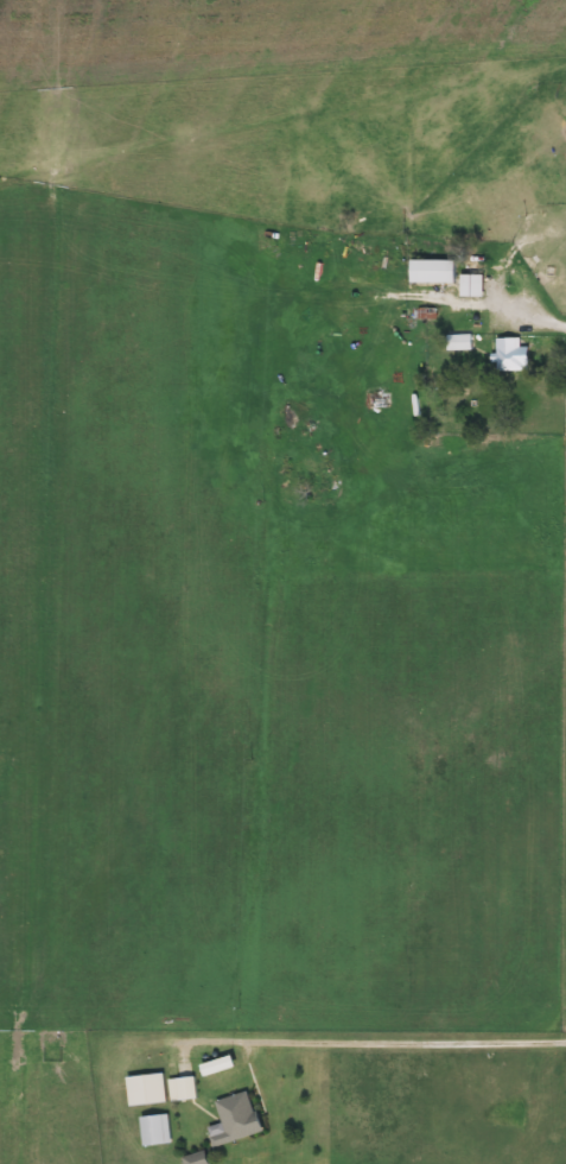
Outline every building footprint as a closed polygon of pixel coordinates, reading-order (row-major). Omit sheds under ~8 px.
[(402,284),(402,261),(446,261),(446,284),(402,284)] [(452,276),(476,276),(476,298),(452,298),(452,276)] [(464,350),(441,352),(441,337),(464,336),(464,350)] [(491,340),(520,340),(520,372),(491,372),(491,340)] [(55,1035),(55,1048),(38,1046),(38,1035),(55,1035)] [(193,1063),(224,1057),(227,1069),(195,1075),(193,1063)] [(120,1077),(157,1073),(160,1102),(122,1106),(120,1077)] [(164,1101),(163,1078),(189,1077),(191,1099),(164,1101)] [(209,1102),(242,1090),(256,1131),(208,1147),(204,1137),(218,1132),(209,1102)] [(133,1116),(163,1113),(165,1143),(135,1145),(133,1116)] [(202,1153),(202,1163),(179,1163),(179,1153),(202,1153)]
